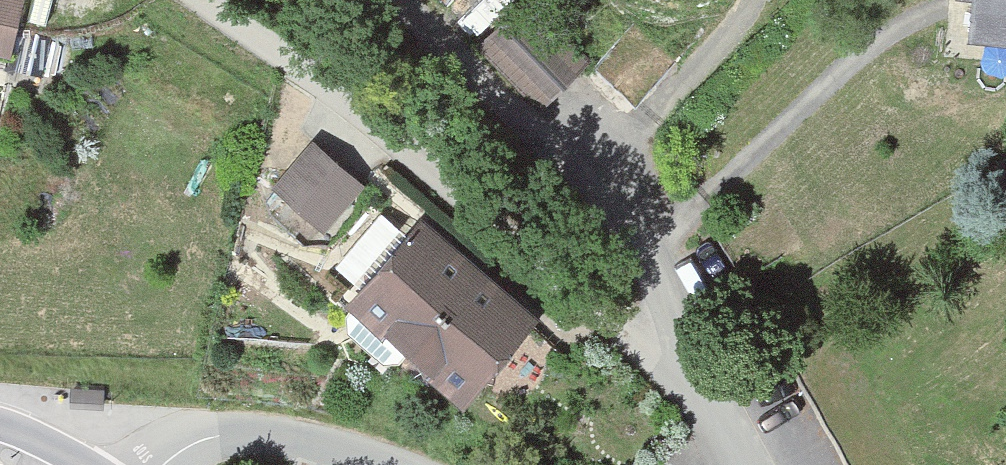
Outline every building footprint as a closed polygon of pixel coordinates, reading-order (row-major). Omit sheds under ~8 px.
[(15,0),(0,0),(0,49),(24,55),(36,6),(15,0)] [(592,59),(539,0),(526,0),(480,41),(539,106),(592,59)] [(971,44),(1005,47),(1005,0),(975,0),(971,44)] [(374,183),(321,141),(280,193),(333,234),(374,183)] [(531,323),(408,234),(354,309),(477,398),(531,323)]
